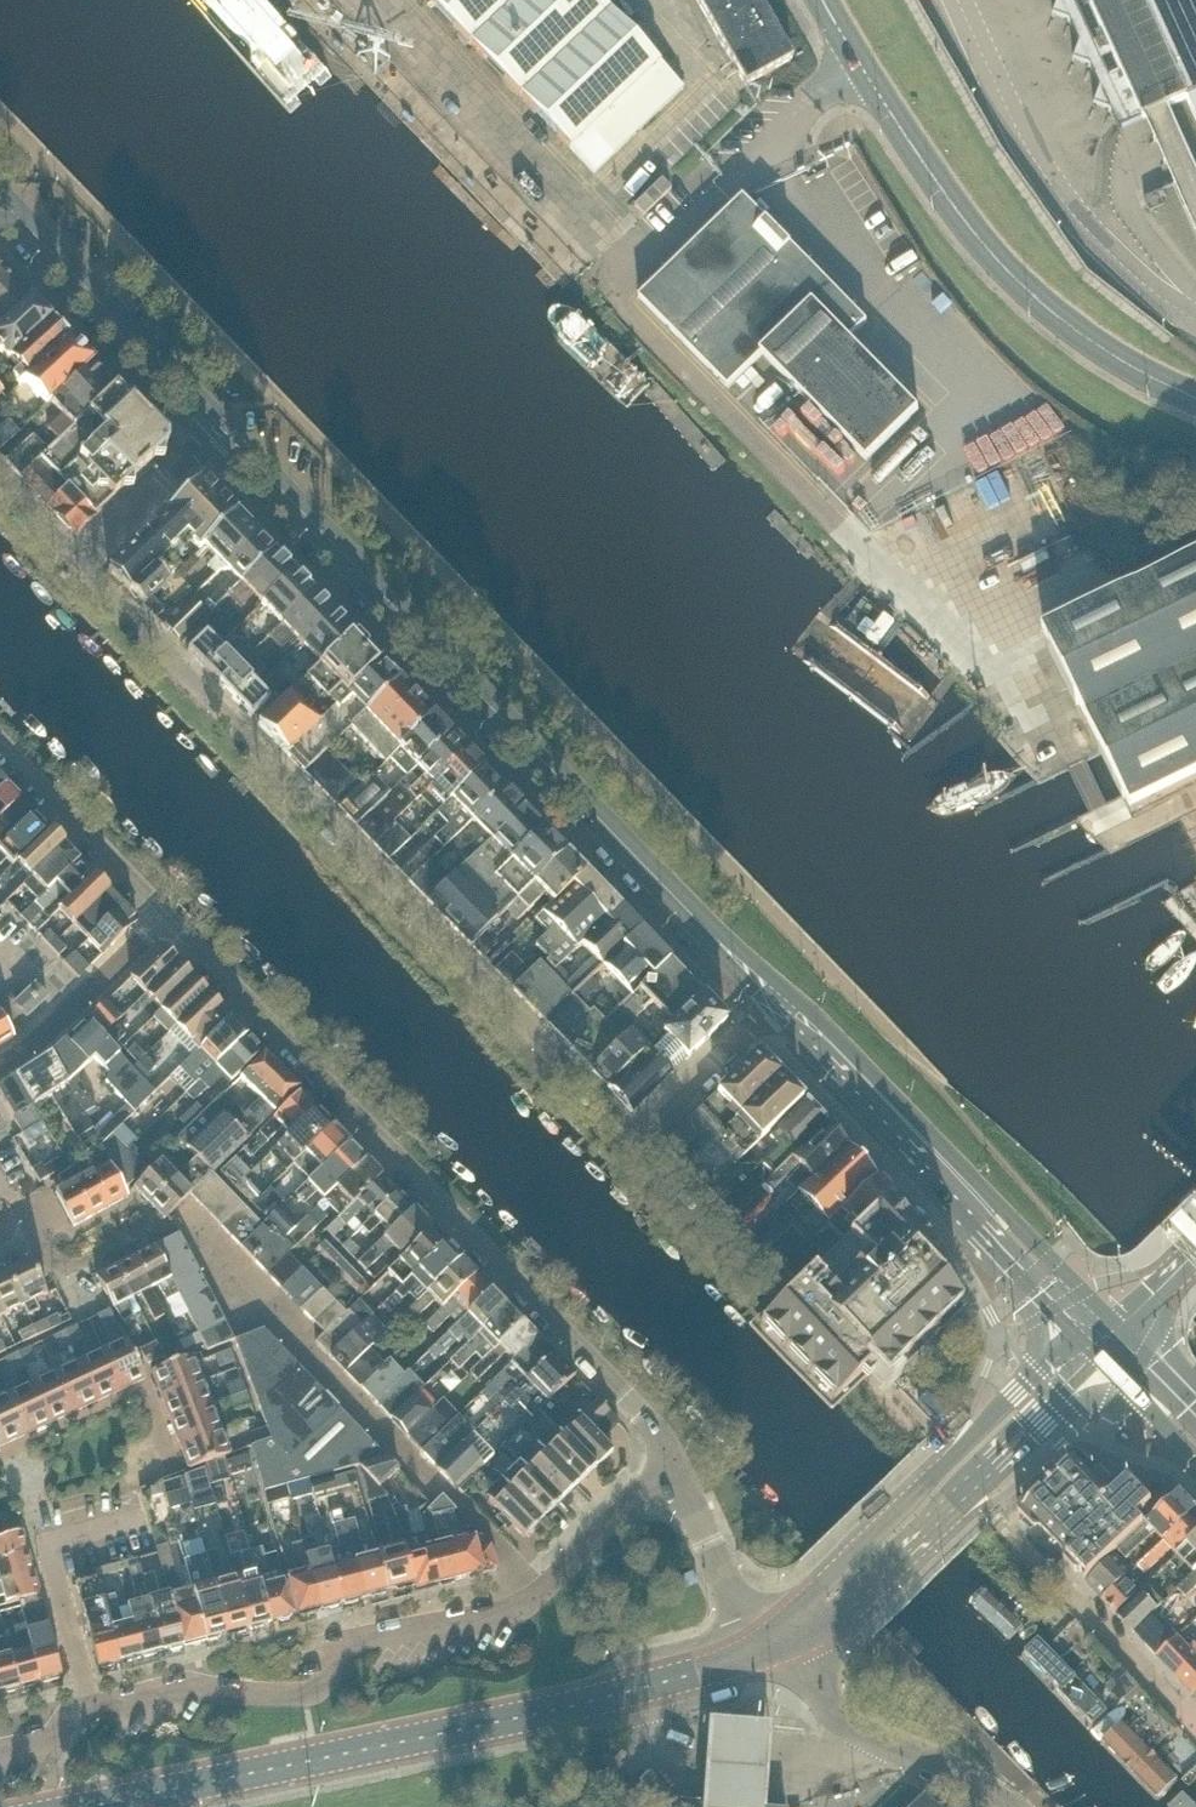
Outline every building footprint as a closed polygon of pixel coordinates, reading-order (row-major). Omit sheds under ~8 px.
[(684,88),(599,0),(429,0),(556,132),(595,172),(684,88)] [(793,59),(760,0),(697,0),(745,86),(793,59)] [(1195,118),(1195,0),(1061,0),(1055,15),(1063,18),(1071,21),(1082,44),(1076,61),(1084,64),(1092,67),(1102,89),(1096,105),(1104,108),(1113,111),(1118,122),(1121,129),(1132,125),(1144,119),(1145,121),(1146,121),(1147,120),(1156,116),(1165,112),(1168,111),(1169,110),(1188,101),(1195,118)] [(662,180),(635,206),(645,216),(672,190),(662,180)] [(1155,194),(1146,198),(1150,207),(1152,212),(1154,210),(1167,205),(1164,198),(1168,197),(1165,190),(1155,194)] [(852,339),(869,321),(746,196),(642,298),(731,388),(764,355),(869,461),(921,410),(852,339)] [(16,283),(2,268),(0,269),(0,299),(16,283)] [(3,325),(31,298),(16,283),(0,299),(0,328),(3,325)] [(43,310),(31,298),(3,325),(0,328),(0,352),(9,362),(11,360),(53,321),(43,310)] [(70,338),(65,333),(53,321),(11,360),(21,370),(9,382),(16,389),(23,381),(70,338)] [(51,402),(94,363),(70,338),(23,381),(47,406),(51,402)] [(59,441),(116,387),(94,363),(51,402),(64,416),(49,431),(59,441)] [(68,488),(95,517),(167,447),(167,446),(167,441),(168,440),(116,387),(59,441),(47,453),(41,460),(54,474),(68,488)] [(16,435),(6,424),(0,429),(0,451),(17,435),(16,435)] [(33,438),(7,462),(21,478),(41,460),(47,453),(33,438)] [(35,492),(54,474),(41,460),(21,478),(35,492)] [(48,506),(68,488),(54,474),(35,492),(48,506)] [(109,570),(127,588),(152,565),(154,567),(186,536),(200,550),(204,546),(238,513),(205,478),(109,570)] [(1040,496),(1053,526),(1082,514),(1069,483),(1040,496)] [(901,556),(998,515),(986,486),(889,527),(901,556)] [(76,535),(95,517),(68,488),(48,506),(76,535)] [(216,574),(217,573),(228,570),(262,537),(238,513),(204,546),(216,558),(208,567),(216,574)] [(275,552),(262,537),(228,570),(233,576),(207,601),(215,609),(233,592),(241,585),(242,584),(275,552)] [(275,552),(242,584),(262,605),(296,573),(275,552)] [(1047,634),(1105,752),(1127,795),(1135,811),(1195,781),(1195,561),(1047,634)] [(152,565),(127,588),(144,606),(168,582),(154,567),(152,565)] [(296,573),(262,605),(281,625),(315,593),(296,573)] [(315,593),(281,625),(301,645),(334,612),(317,595),(315,593)] [(179,639),(209,609),(198,598),(168,628),(179,639)] [(334,612),(301,645),(320,665),(354,633),(334,612)] [(910,743),(941,703),(821,612),(790,651),(910,743)] [(229,622),(217,634),(224,642),(236,630),(229,622)] [(382,662),(354,633),(320,665),(319,667),(259,725),(288,754),(313,730),(316,727),(334,709),(328,703),(344,689),(340,685),(358,668),(366,676),(382,662)] [(207,634),(188,652),(192,655),(220,685),(239,666),(232,659),(224,652),(207,634)] [(236,640),(224,652),(232,659),(244,648),(236,640)] [(244,648),(232,659),(239,666),(251,655),(244,648)] [(251,655),(239,666),(246,674),(258,662),(251,655)] [(258,662),(246,674),(253,681),(265,670),(258,662)] [(400,681),(382,662),(366,676),(358,668),(340,685),(344,689),(328,703),(334,709),(316,727),(333,745),(351,727),(365,714),(400,681)] [(239,666),(220,685),(221,685),(252,718),(270,700),(271,699),(253,681),(246,674),(239,666)] [(392,755),(434,716),(400,681),(365,714),(351,727),(385,762),(392,755)] [(287,682),(274,694),(282,701),(294,690),(287,682)] [(417,766),(451,733),(434,716),(392,755),(402,765),(392,775),(399,782),(417,766)] [(327,750),(330,747),(313,730),(288,754),(305,772),(314,763),(327,750)] [(394,822),(434,783),(467,751),(451,733),(417,766),(426,775),(409,792),(399,782),(390,791),(365,816),(355,825),(373,843),(382,834),(394,822)] [(340,789),(352,777),(327,750),(314,763),(323,771),(331,780),(340,789)] [(433,817),(443,808),(484,768),(467,751),(434,783),(442,792),(425,809),(433,817)] [(313,780),(323,771),(314,763),(305,772),(313,780)] [(421,869),(443,848),(466,827),(504,789),(484,768),(443,808),(455,819),(434,839),(412,860),(421,869)] [(322,789),(331,780),(323,771),(313,780),(322,789)] [(365,816),(390,791),(373,774),(348,798),(339,807),(355,825),(365,816)] [(8,786),(0,777),(0,794),(8,786)] [(330,798),(340,789),(331,780),(322,789),(330,798)] [(23,801),(8,786),(0,794),(0,822),(23,801)] [(339,807),(348,798),(340,789),(330,798),(339,807)] [(467,864),(524,810),(504,789),(466,827),(477,839),(460,856),(467,864)] [(37,816),(23,801),(0,822),(0,845),(3,848),(37,816)] [(486,886),(543,829),(524,810),(467,864),(441,889),(429,901),(449,922),(486,886)] [(28,853),(52,831),(37,816),(3,848),(0,851),(0,867),(8,860),(14,866),(28,853)] [(399,851),(411,839),(394,822),(382,834),(373,843),(389,860),(399,851)] [(512,906),(567,854),(543,829),(486,886),(449,922),(472,946),(492,926),(512,906)] [(42,868),(66,846),(52,831),(28,853),(14,866),(5,875),(11,881),(23,870),(34,859),(42,868)] [(39,901),(81,861),(66,846),(42,868),(24,886),(38,901),(39,901)] [(546,911),(585,873),(567,854),(512,906),(519,913),(524,908),(527,911),(537,902),(546,911)] [(409,881),(421,869),(412,860),(400,871),(409,881)] [(71,898),(95,876),(81,861),(39,901),(38,901),(22,917),(36,932),(50,918),(43,911),(64,891),(71,898)] [(429,901),(441,889),(421,869),(409,881),(429,901)] [(576,949),(582,944),(619,908),(585,873),(546,911),(536,921),(548,934),(536,946),(549,960),(547,963),(554,970),(576,949)] [(74,925),(110,892),(95,876),(71,898),(59,910),(74,925)] [(1195,902),(1195,883),(1187,888),(1195,902)] [(89,940),(124,906),(110,892),(74,925),(89,940)] [(1188,899),(1185,894),(1184,893),(1171,901),(1175,907),(1188,899)] [(103,955),(138,921),(124,906),(89,940),(103,955)] [(576,992),(584,984),(640,930),(619,908),(582,944),(594,958),(567,984),(576,992)] [(484,958),(504,938),(492,926),(472,946),(484,958)] [(626,1002),(670,961),(640,930),(584,984),(598,999),(610,987),(626,1002)] [(67,949),(59,940),(50,931),(42,939),(59,957),(67,949)] [(147,994),(179,964),(163,947),(131,978),(147,994)] [(80,978),(90,968),(76,953),(65,963),(80,978)] [(510,985),(526,968),(512,953),(495,970),(510,985)] [(673,1025),(703,996),(670,961),(626,1002),(605,1023),(622,1040),(636,1027),(648,1016),(644,1012),(653,1004),(673,1025)] [(548,1025),(575,999),(539,962),(513,988),(548,1025)] [(162,1010),(194,979),(179,964),(147,994),(162,1010)] [(177,1026),(209,995),(194,979),(162,1010),(177,1026)] [(28,1017),(48,998),(36,986),(16,1005),(28,1017)] [(200,1051),(233,1020),(209,995),(177,1026),(200,1051)] [(709,1037),(727,1020),(703,996),(673,1025),(653,1044),(609,1088),(632,1112),(709,1037)] [(593,1010),(589,1013),(575,999),(548,1025),(570,1048),(601,1019),(593,1010)] [(106,1002),(92,1016),(107,1032),(115,1024),(121,1018),(106,1002)] [(15,1037),(0,1012),(0,1046),(15,1037)] [(622,1040),(605,1023),(601,1019),(570,1048),(591,1070),(622,1040)] [(128,1105),(149,1085),(87,1020),(71,1036),(112,1077),(110,1087),(114,1091),(128,1105)] [(196,1086),(248,1036),(233,1020),(200,1051),(181,1070),(196,1086)] [(115,1024),(107,1032),(118,1043),(126,1036),(115,1024)] [(609,1088),(653,1044),(636,1027),(622,1040),(591,1070),(609,1088)] [(230,1084),(263,1052),(248,1036),(196,1086),(187,1094),(195,1101),(208,1089),(209,1090),(223,1077),(230,1084)] [(77,1076),(89,1065),(66,1041),(52,1055),(68,1085),(92,1130),(96,1137),(96,1136),(128,1105),(114,1091),(95,1110),(77,1076)] [(138,1063),(146,1056),(135,1045),(127,1053),(138,1063)] [(759,1053),(697,1113),(719,1135),(781,1076),(759,1053)] [(92,1130),(68,1085),(52,1055),(17,1078),(35,1108),(52,1096),(65,1117),(77,1139),(92,1130)] [(261,1100),(286,1076),(266,1055),(230,1089),(237,1096),(247,1086),(261,1100)] [(146,1056),(138,1063),(149,1075),(157,1067),(146,1056)] [(247,1140),(300,1089),(286,1076),(261,1100),(245,1116),(225,1095),(179,1138),(187,1147),(221,1114),(233,1126),(247,1140)] [(719,1135),(685,1167),(708,1190),(732,1166),(803,1099),(781,1076),(719,1135)] [(35,1108),(17,1078),(0,1088),(0,1095),(23,1134),(44,1122),(35,1108)] [(162,1106),(176,1086),(166,1079),(151,1099),(162,1106)] [(289,1136),(318,1109),(302,1092),(259,1134),(242,1151),(250,1159),(282,1128),(289,1136)] [(784,1163),(827,1124),(807,1102),(778,1129),(790,1142),(766,1165),(774,1174),(776,1176),(786,1166),(784,1163)] [(102,1145),(113,1134),(136,1112),(128,1105),(96,1136),(102,1145)] [(294,1163),(305,1152),(335,1126),(318,1109),(289,1136),(264,1160),(272,1169),(286,1156),(294,1163)] [(697,1113),(664,1145),(685,1167),(719,1135),(697,1113)] [(247,1140),(233,1126),(221,1114),(187,1147),(197,1158),(212,1174),(247,1140)] [(804,1187),(847,1144),(828,1125),(786,1166),(776,1176),(774,1174),(756,1192),(733,1215),(745,1228),(770,1203),(767,1201),(794,1177),(804,1187)] [(309,1180),(321,1169),(351,1143),(335,1126),(305,1152),(294,1163),(278,1178),(287,1187),(302,1172),(309,1180)] [(113,1134),(102,1145),(110,1162),(119,1158),(128,1149),(113,1134)] [(324,1200),(367,1159),(351,1143),(321,1169),(309,1180),(294,1194),(303,1204),(316,1192),(324,1200)] [(828,1223),(877,1176),(847,1144),(804,1187),(797,1192),(828,1223)] [(41,1182),(65,1168),(57,1155),(33,1169),(41,1182)] [(191,1194),(212,1174),(197,1158),(176,1178),(150,1204),(165,1219),(191,1194)] [(340,1217),(383,1176),(367,1159),(324,1200),(324,1201),(340,1217)] [(231,1161),(221,1170),(236,1186),(237,1185),(245,1177),(231,1161)] [(110,1208),(92,1174),(85,1163),(75,1169),(81,1180),(74,1184),(92,1217),(110,1208)] [(150,1204),(176,1178),(161,1163),(135,1188),(150,1204)] [(128,1198),(110,1165),(92,1174),(110,1208),(128,1198)] [(733,1215),(756,1192),(732,1166),(708,1190),(733,1215)] [(92,1217),(74,1184),(68,1173),(57,1179),(63,1190),(57,1193),(75,1226),(92,1217)] [(211,1215),(232,1195),(212,1174),(191,1194),(211,1215)] [(374,1217),(399,1193),(383,1176),(340,1217),(326,1231),(333,1239),(365,1208),(374,1217)] [(859,1228),(894,1194),(877,1176),(828,1223),(837,1233),(851,1220),(859,1228)] [(252,1203),(261,1195),(245,1177),(237,1185),(236,1186),(252,1203)] [(390,1233),(415,1209),(399,1193),(374,1217),(362,1228),(369,1236),(381,1224),(390,1233)] [(884,1377),(917,1345),(961,1303),(925,1265),(932,1258),(938,1253),(889,1202),(896,1195),(894,1194),(859,1228),(825,1261),(800,1285),(791,1293),(760,1324),(834,1401),(855,1381),(861,1376),(872,1365),(884,1377)] [(221,1226),(242,1206),(232,1195),(211,1215),(211,1216),(221,1226)] [(266,1213),(273,1205),(263,1195),(255,1202),(266,1213)] [(252,1216),(242,1206),(221,1226),(231,1237),(231,1236),(252,1216)] [(298,1227),(280,1208),(262,1225),(240,1246),(267,1274),(288,1253),(289,1254),(327,1217),(318,1208),(298,1227)] [(406,1250),(431,1226),(415,1209),(390,1233),(358,1264),(366,1272),(372,1266),(377,1261),(398,1242),(406,1250)] [(252,1216),(231,1236),(240,1246),(262,1225),(252,1216)] [(402,1287),(448,1243),(434,1229),(388,1273),(402,1287)] [(783,1266),(804,1245),(789,1230),(768,1251),(780,1264),(783,1266)] [(201,1337),(227,1323),(180,1234),(154,1248),(170,1280),(187,1311),(198,1333),(201,1337)] [(349,1241),(343,1247),(354,1259),(361,1253),(349,1241)] [(804,1245),(783,1266),(800,1285),(825,1261),(807,1242),(804,1245)] [(357,1293),(365,1286),(324,1243),(316,1251),(357,1293)] [(410,1295),(418,1303),(463,1260),(448,1243),(402,1287),(389,1300),(397,1308),(410,1295)] [(169,1277),(154,1248),(153,1247),(134,1257),(148,1284),(151,1290),(152,1289),(159,1286),(176,1319),(188,1313),(187,1311),(170,1280),(169,1277)] [(274,1281),(295,1260),(289,1254),(288,1253),(267,1274),(274,1281)] [(35,1301),(48,1295),(30,1257),(6,1268),(24,1306),(29,1316),(40,1311),(35,1301)] [(151,1290),(148,1284),(134,1257),(116,1267),(133,1299),(141,1295),(155,1321),(166,1315),(152,1289),(151,1290)] [(295,1260),(274,1281),(282,1289),(302,1268),(295,1260)] [(443,1309),(478,1275),(468,1264),(463,1260),(418,1303),(402,1318),(410,1326),(436,1302),(443,1309)] [(126,1303),(133,1299),(116,1267),(96,1277),(123,1323),(134,1318),(126,1303)] [(24,1306),(6,1268),(0,1271),(0,1314),(1,1317),(24,1306)] [(323,1289),(302,1268),(282,1289),(302,1310),(323,1289)] [(434,1334),(450,1318),(458,1326),(493,1291),(478,1275),(443,1309),(426,1326),(434,1334)] [(335,1302),(323,1289),(302,1310),(314,1322),(335,1302)] [(463,1337),(470,1344),(509,1307),(493,1291),(458,1326),(430,1352),(437,1360),(463,1337)] [(346,1313),(335,1302),(314,1322),(325,1334),(346,1313)] [(476,1354),(483,1362),(524,1323),(509,1307),(470,1344),(452,1362),(453,1363),(459,1370),(476,1354)] [(106,1330),(117,1325),(111,1311),(99,1316),(106,1330)] [(331,1356),(362,1326),(348,1312),(346,1313),(325,1334),(317,1342),(331,1356)] [(346,1372),(370,1349),(388,1332),(372,1316),(362,1326),(331,1356),(346,1372)] [(38,1336),(52,1330),(48,1320),(34,1327),(38,1336)] [(208,1351),(236,1340),(227,1323),(201,1337),(203,1342),(208,1351)] [(514,1362),(539,1338),(524,1323),(483,1362),(472,1373),(478,1379),(505,1353),(514,1362)] [(66,1332),(72,1346),(84,1341),(77,1326),(66,1332)] [(25,1343),(38,1336),(34,1327),(20,1333),(25,1343)] [(264,1330),(236,1340),(248,1373),(278,1345),(264,1330)] [(61,1351),(72,1346),(66,1332),(55,1337),(61,1351)] [(184,1351),(203,1342),(201,1337),(198,1333),(179,1342),(184,1351)] [(554,1355),(539,1338),(514,1362),(493,1382),(501,1391),(512,1381),(519,1389),(554,1355)] [(146,1379),(130,1345),(128,1339),(104,1351),(122,1390),(146,1379)] [(157,1345),(141,1351),(148,1365),(165,1359),(157,1345)] [(298,1365),(278,1345),(248,1373),(259,1400),(298,1365)] [(19,1354),(25,1368),(37,1362),(30,1348),(19,1354)] [(362,1387),(385,1365),(370,1349),(346,1372),(361,1388),(362,1387)] [(220,1354),(216,1356),(221,1368),(235,1362),(231,1350),(220,1354)] [(98,1401),(122,1390),(104,1351),(80,1362),(98,1401)] [(14,1373),(25,1368),(19,1354),(8,1359),(14,1373)] [(540,1411),(554,1398),(575,1377),(554,1355),(519,1389),(505,1403),(512,1411),(519,1404),(533,1418),(540,1411)] [(162,1397),(203,1381),(194,1356),(153,1372),(162,1397)] [(377,1403),(406,1375),(391,1360),(385,1365),(362,1387),(377,1403)] [(75,1412),(98,1401),(80,1362),(56,1373),(75,1412)] [(298,1365),(259,1400),(267,1422),(271,1421),(277,1426),(318,1387),(298,1365)] [(392,1420),(417,1395),(426,1387),(410,1371),(406,1375),(377,1403),(392,1420)] [(51,1423),(75,1412),(56,1373),(33,1384),(51,1423)] [(171,1421),(212,1405),(203,1381),(162,1397),(171,1421)] [(233,1398),(247,1392),(243,1381),(230,1386),(228,1386),(233,1398)] [(28,1434),(51,1423),(33,1384),(9,1395),(28,1434)] [(271,1421),(267,1422),(269,1426),(267,1427),(271,1439),(273,1438),(289,1456),(340,1410),(318,1387),(277,1426),(271,1421)] [(247,1392),(233,1398),(237,1409),(252,1404),(247,1392)] [(28,1434),(9,1395),(0,1399),(0,1437),(4,1445),(28,1434)] [(407,1435),(432,1411),(417,1395),(392,1420),(407,1435)] [(599,1401),(577,1423),(554,1398),(540,1411),(559,1432),(596,1469),(614,1452),(599,1437),(604,1432),(608,1435),(620,1423),(599,1401)] [(422,1451),(459,1416),(444,1400),(432,1411),(407,1435),(422,1451)] [(181,1445),(221,1430),(212,1405),(171,1421),(181,1445)] [(388,1459),(387,1459),(340,1410),(289,1456),(273,1438),(271,1439),(257,1444),(251,1446),(264,1494),(288,1487),(310,1481),(359,1467),(388,1459)] [(464,1442),(475,1432),(460,1416),(459,1416),(422,1451),(438,1468),(464,1442)] [(257,1444),(271,1439),(267,1427),(266,1428),(252,1433),(257,1444)] [(190,1470),(231,1455),(221,1430),(181,1445),(190,1470)] [(578,1486),(596,1469),(559,1432),(542,1449),(578,1486)] [(454,1485),(481,1460),(464,1442),(438,1468),(454,1485)] [(560,1503),(578,1486),(542,1449),(524,1466),(560,1503)] [(1081,1454),(1075,1454),(1074,1453),(1064,1463),(1065,1464),(1065,1469),(1059,1474),(1054,1473),(1041,1486),(1042,1492),(1037,1496),(1031,1496),(1020,1506),(1020,1511),(1020,1512),(1036,1529),(1042,1529),(1065,1553),(1065,1559),(1077,1572),(1077,1571),(1083,1571),(1087,1577),(1084,1580),(1085,1581),(1160,1509),(1140,1489),(1141,1484),(1141,1483),(1130,1471),(1129,1472),(1124,1471),(1123,1471),(1107,1487),(1097,1477),(1097,1471),(1098,1471),(1081,1453),(1081,1454)] [(232,1476),(252,1470),(249,1457),(228,1462),(232,1476)] [(359,1467),(386,1494),(384,1485),(399,1470),(388,1458),(387,1459),(388,1459),(359,1467)] [(213,1483),(224,1480),(220,1466),(208,1470),(213,1483)] [(543,1520),(560,1503),(524,1466),(506,1483),(543,1520)] [(359,1467),(369,1503),(387,1498),(386,1494),(359,1467)] [(190,1497),(213,1490),(207,1468),(185,1475),(190,1497)] [(333,1479),(336,1489),(359,1483),(356,1472),(333,1479)] [(163,1480),(166,1490),(183,1486),(180,1476),(163,1480)] [(336,1489),(333,1479),(333,1478),(311,1484),(314,1495),(315,1501),(337,1495),(336,1489)] [(476,1496),(483,1490),(472,1478),(459,1490),(464,1495),(476,1496)] [(314,1495),(311,1484),(310,1481),(288,1487),(291,1499),(291,1501),(314,1495)] [(524,1538),(543,1520),(506,1483),(506,1484),(489,1501),(501,1513),(497,1517),(506,1527),(510,1523),(524,1538)] [(267,1505),(291,1499),(288,1487),(264,1494),(267,1505)] [(1116,1555),(1123,1563),(1156,1532),(1165,1542),(1195,1512),(1195,1507),(1181,1491),(1180,1492),(1181,1492),(1116,1555)] [(433,1517),(444,1514),(454,1511),(457,1510),(443,1495),(427,1510),(433,1517)] [(401,1509),(399,1504),(392,1507),(397,1519),(398,1526),(414,1584),(415,1584),(416,1590),(425,1588),(428,1590),(434,1588),(436,1585),(439,1585),(429,1549),(427,1542),(425,1532),(419,1511),(415,1512),(411,1513),(408,1514),(406,1508),(401,1509)] [(475,1536),(461,1540),(454,1511),(444,1514),(461,1579),(469,1577),(469,1579),(480,1576),(480,1574),(484,1573),(476,1541),(475,1536)] [(1195,1539),(1195,1512),(1165,1542),(1139,1567),(1145,1574),(1172,1549),(1178,1556),(1195,1539)] [(453,1581),(461,1579),(444,1514),(433,1517),(441,1545),(429,1549),(439,1585),(442,1584),(442,1586),(454,1583),(453,1581)] [(361,1544),(357,1530),(355,1519),(344,1522),(364,1597),(372,1596),(374,1598),(381,1596),(383,1593),(388,1591),(378,1555),(374,1540),(361,1544)] [(414,1584),(398,1526),(397,1519),(387,1522),(394,1551),(382,1554),(392,1590),(395,1589),(398,1591),(405,1589),(406,1587),(414,1584)] [(356,1602),(357,1599),(364,1597),(344,1522),(334,1525),(340,1548),(328,1551),(342,1603),(346,1602),(349,1604),(356,1602)] [(29,1553),(23,1532),(0,1541),(0,1561),(29,1553)] [(497,1569),(491,1546),(483,1539),(476,1541),(484,1573),(497,1569)] [(1195,1573),(1195,1539),(1178,1556),(1195,1573),(1195,1574),(1195,1573)] [(316,1554),(313,1542),(303,1544),(320,1609),(327,1607),(330,1609),(337,1607),(338,1604),(342,1603),(328,1551),(316,1554)] [(282,1622),(288,1620),(290,1617),(294,1616),(284,1582),(274,1543),(262,1547),(262,1548),(252,1551),(271,1622),(279,1620),(282,1622)] [(312,1611),(320,1609),(303,1544),(292,1547),(296,1561),(294,1561),(298,1576),(288,1579),(298,1615),(301,1614),(304,1616),(311,1614),(312,1611)] [(192,1588),(181,1591),(169,1545),(158,1548),(172,1600),(183,1645),(193,1643),(195,1644),(202,1643),(203,1640),(206,1639),(193,1591),(192,1588)] [(262,1624),(271,1622),(252,1551),(240,1554),(246,1577),(236,1579),(249,1628),(251,1627),(254,1629),(261,1627),(262,1624)] [(35,1574),(29,1553),(0,1561),(0,1584),(35,1574)] [(1116,1555),(1087,1582),(1104,1600),(1105,1600),(1125,1580),(1133,1573),(1123,1563),(1116,1555)] [(227,1634),(211,1575),(209,1568),(206,1556),(196,1558),(204,1589),(193,1591),(206,1639),(208,1639),(210,1640),(217,1639),(218,1636),(227,1634)] [(162,1603),(151,1563),(140,1566),(162,1651),(171,1648),(173,1650),(179,1648),(180,1646),(183,1645),(172,1600),(162,1603)] [(225,1580),(222,1572),(221,1565),(209,1568),(211,1575),(227,1634),(236,1631),(239,1633),(245,1631),(247,1628),(249,1628),(236,1579),(236,1577),(225,1580)] [(153,1653),(162,1651),(140,1566),(129,1569),(138,1603),(128,1606),(133,1624),(141,1656),(144,1655),(146,1657),(152,1655),(153,1653)] [(1195,1574),(1195,1573),(1179,1588),(1179,1589),(1167,1602),(1173,1608),(1185,1596),(1187,1597),(1195,1588),(1195,1573),(1195,1574)] [(35,1574),(0,1584),(0,1597),(4,1596),(7,1606),(41,1596),(35,1574)] [(102,1669),(115,1665),(114,1663),(121,1661),(104,1600),(98,1577),(76,1583),(82,1606),(99,1667),(101,1666),(102,1669)] [(1118,1615),(1139,1595),(1125,1580),(1105,1600),(1118,1615)] [(1042,1603),(1049,1596),(1038,1585),(1031,1592),(1042,1603)] [(1135,1632),(1164,1604),(1149,1589),(1120,1617),(1135,1632)] [(133,1624),(123,1626),(115,1597),(104,1600),(121,1661),(129,1659),(131,1661),(137,1659),(138,1657),(141,1656),(133,1624)] [(59,1677),(62,1676),(42,1601),(20,1607),(25,1625),(40,1682),(47,1680),(47,1683),(60,1680),(59,1677)] [(1167,1602),(1164,1604),(1135,1632),(1158,1656),(1178,1636),(1161,1619),(1173,1608),(1167,1602)] [(31,1687),(32,1684),(40,1682),(25,1625),(15,1628),(17,1638),(7,1641),(11,1655),(19,1688),(23,1687),(25,1689),(31,1687)] [(1190,1648),(1178,1636),(1158,1656),(1195,1695),(1195,1694),(1195,1655),(1190,1648)] [(16,1689),(19,1688),(11,1655),(7,1641),(0,1642),(0,1693),(7,1691),(9,1693),(15,1691),(16,1689)] [(706,1710),(702,1766),(699,1806),(718,1806),(760,1806),(763,1770),(767,1714),(706,1710)] [(672,1801),(649,1778),(621,1804),(625,1806),(750,1806),(672,1801)] [(928,1796),(917,1806),(939,1806),(928,1796)]
